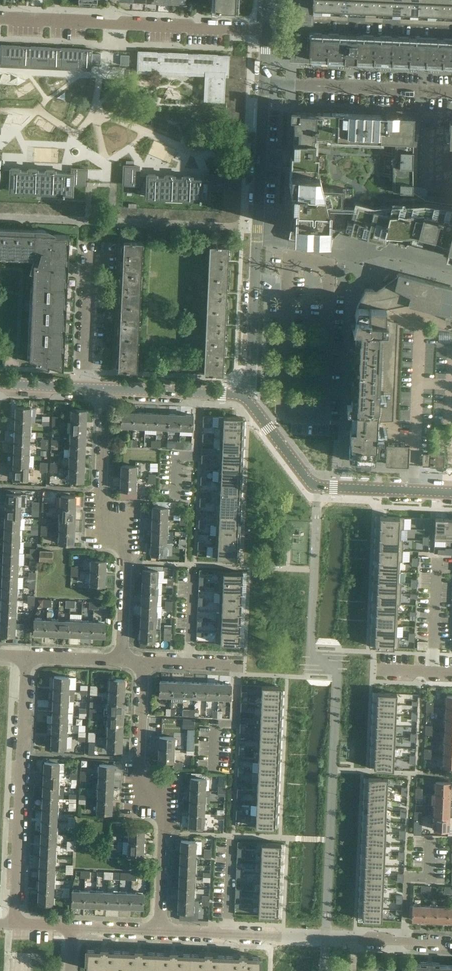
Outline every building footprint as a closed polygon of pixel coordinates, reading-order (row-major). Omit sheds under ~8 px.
[(211,12),(211,13),(220,13),(220,8),(238,9),(238,0),(211,0),(211,12)] [(313,8),(313,0),(295,0),(295,16),(312,17),(313,8)] [(313,8),(322,9),(322,0),(313,0),(313,8)] [(330,9),(331,0),(322,0),(322,9),(330,9)] [(339,9),(340,0),(331,0),(330,9),(339,9)] [(348,10),(348,0),(340,0),(339,9),(348,10)] [(357,10),(357,0),(348,0),(348,10),(357,10)] [(366,11),(366,0),(357,0),(357,10),(366,11)] [(374,11),(375,0),(366,0),(366,11),(374,11)] [(383,11),(384,0),(375,0),(374,11),(383,11)] [(392,12),(392,0),(384,0),(383,11),(392,12)] [(401,12),(401,0),(392,0),(392,12),(401,12)] [(409,13),(410,0),(401,0),(401,12),(409,13)] [(418,13),(419,0),(410,0),(409,13),(418,13)] [(427,14),(428,0),(419,0),(418,13),(427,14)] [(436,14),(436,0),(428,0),(427,14),(436,14)] [(445,14),(445,0),(436,0),(436,14),(445,14)] [(311,32),(312,17),(295,16),(293,58),(451,65),(451,39),(311,32)] [(1,46),(0,60),(0,63),(82,66),(91,66),(92,49),(87,49),(1,46)] [(137,51),(136,68),(209,71),(208,101),(224,102),(225,72),(228,72),(229,55),(223,55),(168,53),(137,51)] [(414,116),(397,115),(397,114),(385,113),(384,114),(298,110),(299,108),(290,108),(289,117),(293,117),(293,128),(297,128),(297,140),(293,140),(292,151),(290,151),(290,167),(289,167),(288,191),(289,191),(294,201),(293,218),(292,217),(288,240),(330,249),(333,238),(342,229),(350,229),(349,231),(382,240),(382,239),(398,244),(398,241),(451,255),(451,203),(425,198),(410,189),(414,116)] [(0,160),(0,186),(1,186),(1,183),(10,184),(9,191),(62,193),(62,195),(64,196),(64,193),(72,194),(72,183),(84,184),(86,184),(87,169),(72,168),(72,173),(54,173),(55,170),(46,169),(46,172),(37,172),(37,169),(29,169),(28,171),(19,171),(19,168),(11,168),(11,171),(2,170),(2,160),(0,160)] [(223,175),(208,175),(208,179),(190,178),(191,176),(182,175),(182,178),(173,178),(173,175),(165,174),(165,177),(155,177),(155,174),(147,174),(147,177),(138,176),(138,166),(124,165),(123,184),(138,184),(138,182),(147,183),(146,197),(199,199),(199,202),(201,202),(201,199),(208,199),(209,189),(222,190),(223,175)] [(29,358),(35,360),(34,363),(48,367),(49,365),(63,369),(69,235),(54,234),(52,236),(50,234),(48,233),(46,231),(44,230),(41,230),(0,228),(0,256),(33,257),(33,261),(30,271),(33,271),(29,358)] [(124,241),(122,273),(142,274),(143,242),(134,242),(134,241),(132,241),(132,242),(124,241)] [(208,277),(227,278),(228,246),(221,245),(217,245),(209,245),(208,277)] [(356,306),(385,308),(385,307),(386,307),(408,303),(449,314),(451,315),(451,286),(398,272),(397,275),(390,280),(388,278),(383,281),(385,284),(376,290),(372,289),(369,289),(365,288),(364,290),(365,290),(357,305),(356,306)] [(140,306),(142,274),(122,273),(121,305),(140,306)] [(226,310),(227,278),(208,277),(207,309),(226,310)] [(140,306),(121,305),(121,311),(120,337),(139,338),(140,311),(140,306)] [(387,319),(385,319),(385,308),(356,306),(352,325),(351,325),(355,326),(349,459),(385,461),(385,465),(408,466),(409,444),(375,443),(375,435),(381,435),(382,431),(376,431),(376,421),(393,420),(397,322),(387,319)] [(207,309),(205,341),(225,342),(226,310),(207,309)] [(137,370),(139,338),(120,337),(118,370),(126,370),(129,370),(137,370)] [(223,374),(225,342),(205,341),(204,373),(212,374),(215,374),(223,374)] [(30,407),(29,407),(16,407),(16,419),(30,419),(30,407)] [(86,410),(73,409),(72,409),(72,421),(85,422),(86,410)] [(122,412),(121,425),(121,426),(132,426),(133,412),(122,412)] [(145,413),(133,412),(132,426),(144,427),(145,413)] [(156,413),(145,413),(144,427),(156,427),(156,413)] [(169,414),(156,413),(156,427),(168,428),(169,414)] [(180,414),(169,414),(168,428),(180,429),(180,414)] [(192,429),(192,415),(180,414),(180,429),(192,429)] [(218,427),(220,427),(242,428),(244,428),(245,422),(242,422),(242,417),(218,416),(218,421),(218,427)] [(30,431),(30,419),(16,419),(15,431),(30,431)] [(72,421),(71,433),(85,434),(85,422),(72,421)] [(220,427),(220,438),(241,439),(244,439),(244,433),(242,433),(242,428),(220,427)] [(29,443),(30,431),(15,431),(15,443),(29,443)] [(71,433),(70,445),(84,445),(85,434),(71,433)] [(220,438),(219,449),(241,450),(243,450),(244,444),(241,444),(241,439),(220,438)] [(191,442),(179,442),(179,449),(191,450),(191,442)] [(29,455),(29,443),(15,443),(14,454),(29,455)] [(84,445),(70,445),(70,457),(84,457),(84,445)] [(217,459),(217,460),(219,460),(241,461),(243,461),(243,455),(241,454),(241,450),(219,449),(217,449),(217,459)] [(444,467),(444,454),(433,454),(430,453),(430,454),(422,453),(422,466),(430,466),(430,467),(444,467)] [(28,467),(29,455),(14,454),(14,466),(28,467)] [(70,457),(69,469),(83,469),(84,457),(70,457)] [(219,460),(218,470),(240,471),(242,471),(243,465),(240,465),(241,461),(219,460)] [(121,478),(135,478),(136,466),(122,465),(121,478)] [(13,478),(27,478),(28,479),(28,467),(14,466),(13,478)] [(69,469),(69,480),(63,480),(62,486),(72,487),(72,480),(83,481),(83,469),(69,469)] [(218,470),(218,481),(240,482),(242,482),(242,476),(240,476),(240,471),(218,470)] [(135,490),(135,478),(121,478),(121,490),(135,490)] [(218,481),(217,492),(239,493),(241,493),(242,487),(239,487),(240,482),(218,481)] [(217,492),(217,503),(239,504),(241,504),(241,498),(239,497),(239,493),(217,492)] [(21,494),(20,494),(7,493),(6,505),(20,506),(21,494)] [(61,495),(61,507),(75,508),(76,496),(61,495)] [(214,513),(214,514),(238,515),(241,515),(241,508),(238,508),(239,504),(217,503),(215,503),(214,513)] [(6,505),(6,517),(20,517),(20,506),(6,505)] [(61,507),(60,519),(75,520),(75,508),(61,507)] [(153,507),(153,519),(167,519),(167,507),(153,507)] [(214,514),(214,524),(216,525),(238,525),(240,526),(240,519),(238,519),(238,515),(214,514)] [(380,517),(379,528),(401,529),(403,529),(404,518),(399,517),(380,516),(380,517)] [(6,517),(5,529),(19,529),(20,517),(6,517)] [(446,541),(447,519),(435,518),(434,541),(446,541)] [(60,519),(60,531),(74,531),(75,520),(60,519)] [(153,519),(152,531),(166,531),(167,519),(153,519)] [(216,525),(216,535),(237,536),(240,536),(240,530),(237,530),(238,525),(216,525)] [(379,528),(379,538),(398,539),(401,539),(401,538),(401,529),(379,528)] [(5,529),(5,540),(19,541),(19,529),(5,529)] [(74,531),(60,531),(59,543),(74,544),(74,531)] [(152,531),(151,542),(166,543),(166,531),(152,531)] [(216,535),(215,546),(237,547),(239,547),(239,541),(237,541),(237,536),(216,535)] [(379,539),(379,550),(402,551),(403,548),(403,539),(401,539),(398,539),(379,538),(379,539)] [(18,552),(19,541),(5,540),(4,552),(18,552)] [(165,555),(166,543),(151,542),(151,554),(165,555)] [(213,546),(212,557),(239,558),(239,551),(237,551),(237,547),(215,546),(213,546)] [(52,551),(40,550),(40,561),(52,561),(52,551)] [(379,550),(378,560),(400,561),(402,562),(402,551),(379,550)] [(4,552),(3,563),(17,564),(18,552),(4,552)] [(106,561),(92,560),(91,572),(105,573),(106,561)] [(378,561),(378,571),(400,572),(400,561),(378,560),(378,561)] [(17,575),(17,564),(3,563),(3,575),(17,575)] [(158,570),(157,570),(143,569),(143,581),(157,581),(158,570)] [(218,579),(218,581),(242,582),(242,572),(218,571),(218,579)] [(378,571),(377,581),(399,582),(400,572),(378,571)] [(91,572),(90,584),(104,585),(105,573),(91,572)] [(3,575),(2,587),(16,587),(17,575),(3,575)] [(143,581),(142,593),(156,593),(157,581),(143,581)] [(218,581),(217,592),(220,592),(241,592),(242,582),(218,581)] [(377,582),(377,593),(401,594),(401,593),(401,582),(399,582),(377,581),(377,582)] [(2,587),(2,599),(16,599),(16,587),(2,587)] [(220,592),(219,602),(241,603),(241,592),(220,592)] [(142,593),(142,605),(156,605),(156,593),(142,593)] [(377,593),(376,604),(398,605),(400,605),(401,594),(377,593)] [(2,599),(1,610),(15,611),(16,599),(2,599)] [(219,602),(219,612),(240,613),(241,603),(219,602)] [(376,604),(376,615),(397,616),(398,605),(376,604)] [(142,605),(141,617),(155,617),(156,605),(142,605)] [(15,623),(15,611),(1,610),(1,622),(15,623)] [(216,612),(216,622),(240,623),(240,613),(219,612),(216,612)] [(376,615),(375,625),(397,626),(397,616),(376,615)] [(155,629),(155,617),(141,617),(141,629),(155,629)] [(34,633),(45,634),(46,619),(34,619),(34,633)] [(58,620),(46,619),(45,634),(57,634),(58,620)] [(70,621),(58,620),(57,634),(69,635),(70,621)] [(82,621),(70,621),(69,635),(81,635),(82,621)] [(81,635),(92,636),(93,622),(82,621),(81,635)] [(0,634),(13,635),(14,635),(15,623),(1,622),(0,634)] [(104,637),(105,623),(105,622),(93,622),(92,636),(104,637)] [(216,622),(215,632),(239,633),(240,623),(216,622)] [(375,635),(396,636),(397,626),(375,625),(375,635)] [(140,640),(153,641),(154,641),(155,629),(141,629),(140,640)] [(215,632),(215,643),(233,644),(236,644),(239,644),(239,643),(239,633),(215,632)] [(374,647),(394,648),(398,648),(399,636),(396,636),(375,635),(375,636),(374,647)] [(417,641),(417,649),(427,649),(427,641),(426,641),(423,641),(417,641)] [(69,677),(67,677),(55,676),(54,688),(68,689),(69,677)] [(125,679),(111,679),(110,679),(110,691),(124,692),(125,679)] [(171,696),(172,682),(160,681),(160,695),(171,696)] [(183,696),(184,682),(172,682),(171,696),(183,696)] [(184,682),(183,696),(195,697),(195,683),(184,682)] [(207,683),(195,683),(195,697),(207,697),(207,683)] [(219,684),(207,683),(207,697),(218,698),(219,684)] [(231,684),(219,684),(218,698),(230,698),(231,684)] [(262,686),(261,697),(280,698),(283,698),(283,695),(283,692),(281,691),(281,686),(273,686),(269,686),(262,686)] [(67,701),(68,689),(54,688),(53,700),(67,701)] [(124,703),(124,692),(110,691),(109,703),(124,703)] [(377,692),(377,704),(396,705),(397,693),(389,693),(385,693),(377,692)] [(261,697),(261,708),(280,708),(282,709),(282,702),(280,702),(280,698),(261,697)] [(67,712),(67,711),(67,701),(53,700),(53,712),(67,712)] [(123,715),(123,711),(124,703),(109,703),(109,709),(104,709),(104,714),(109,714),(123,715)] [(377,704),(376,715),(396,716),(396,705),(377,704)] [(261,708),(260,718),(279,719),(282,719),(282,713),(280,713),(280,708),(261,708)] [(53,712),(52,724),(66,724),(67,712),(53,712)] [(109,714),(108,726),(122,727),(123,715),(109,714)] [(376,715),(376,726),(395,726),(396,716),(376,715)] [(260,724),(260,729),(279,730),(281,730),(281,724),(279,724),(279,719),(260,718),(260,724)] [(66,736),(66,724),(52,724),(52,735),(66,736)] [(108,726),(108,738),(122,738),(122,727),(108,726)] [(376,726),(375,736),(395,737),(395,726),(376,726)] [(260,729),(259,740),(278,741),(281,741),(281,735),(279,734),(279,730),(260,729)] [(52,735),(51,747),(65,748),(66,736),(52,735)] [(375,736),(375,747),(394,748),(395,737),(377,737),(375,736)] [(174,749),(174,737),(160,737),(159,749),(174,749)] [(122,738),(108,738),(107,750),(121,750),(122,738)] [(259,740),(259,751),(278,752),(280,752),(281,745),(278,745),(278,741),(259,740)] [(444,743),(444,754),(451,755),(451,743),(444,743)] [(375,747),(374,758),(394,759),(394,748),(375,747)] [(174,749),(159,749),(159,761),(173,762),(174,749)] [(258,757),(258,762),(277,762),(280,762),(280,756),(278,756),(278,752),(259,751),(258,757)] [(444,754),(443,766),(451,767),(451,755),(444,754)] [(374,768),(374,769),(382,769),(386,769),(393,770),(394,759),(374,758),(374,768)] [(44,774),(58,775),(59,763),(45,762),(44,774)] [(258,762),(258,772),(277,773),(279,773),(280,767),(277,767),(277,762),(258,762)] [(99,776),(113,777),(113,765),(99,764),(99,776)] [(258,772),(257,783),(277,784),(279,784),(279,778),(277,778),(277,773),(258,772)] [(58,787),(58,775),(44,774),(44,786),(58,787)] [(99,776),(98,788),(112,789),(113,777),(99,776)] [(205,778),(191,778),(190,790),(205,790),(205,778)] [(368,778),(368,790),(387,791),(388,779),(368,778)] [(435,782),(435,794),(449,795),(449,783),(435,782)] [(257,783),(257,794),(276,795),(278,795),(279,788),(276,788),(277,784),(257,783)] [(57,799),(58,787),(44,786),(43,798),(57,799)] [(98,788),(98,800),(112,801),(112,789),(98,788)] [(204,802),(205,790),(190,790),(190,802),(204,802)] [(368,790),(367,801),(387,802),(387,791),(368,790)] [(257,794),(256,805),(276,806),(278,806),(278,799),(276,799),(276,795),(257,794)] [(449,795),(435,794),(434,806),(448,806),(449,795)] [(57,810),(57,799),(43,798),(43,809),(57,810)] [(98,800),(97,812),(111,813),(112,801),(98,800)] [(367,801),(367,812),(386,812),(387,802),(367,801)] [(204,814),(204,802),(190,802),(189,814),(204,814)] [(256,805),(256,815),(275,816),(277,816),(278,810),(275,810),(276,806),(256,805)] [(448,806),(434,806),(434,817),(448,818),(448,806)] [(56,822),(57,810),(43,809),(42,821),(56,822)] [(367,812),(366,822),(386,823),(386,812),(367,812)] [(189,814),(189,825),(203,826),(204,814),(189,814)] [(256,815),(255,827),(263,827),(267,827),(277,828),(277,821),(275,821),(275,816),(256,815)] [(447,830),(448,818),(434,817),(433,829),(447,830)] [(55,833),(56,822),(42,821),(42,833),(55,833)] [(366,832),(366,833),(385,834),(386,823),(366,822),(366,832)] [(129,841),(143,842),(144,830),(130,829),(129,836),(124,836),(123,841),(129,841)] [(55,845),(55,833),(42,833),(41,844),(55,845)] [(366,833),(365,844),(385,845),(385,834),(366,833)] [(129,841),(128,853),(142,854),(143,842),(129,841)] [(181,853),(195,853),(195,841),(181,841),(181,853)] [(261,843),(261,854),(280,855),(280,844),(273,843),(269,843),(261,843)] [(54,857),(55,845),(41,844),(40,856),(54,857)] [(365,844),(365,855),(384,856),(385,845),(365,844)] [(181,853),(180,865),(194,865),(195,853),(181,853)] [(261,854),(260,864),(279,865),(280,855),(261,854)] [(365,855),(365,866),(384,866),(384,856),(365,855)] [(40,856),(40,868),(54,868),(54,857),(40,856)] [(260,864),(260,874),(279,875),(279,865),(260,864)] [(180,865),(180,877),(194,877),(194,865),(180,865)] [(365,866),(364,876),(383,877),(384,866),(365,866)] [(40,868),(39,880),(53,880),(54,868),(40,868)] [(260,874),(259,884),(279,885),(279,875),(260,874)] [(364,876),(364,887),(383,888),(383,877),(364,876)] [(180,877),(179,889),(193,889),(194,877),(180,877)] [(53,892),(53,880),(39,880),(39,891),(53,892)] [(259,884),(259,895),(278,895),(279,885),(259,884)] [(364,887),(363,898),(382,899),(383,888),(364,887)] [(179,889),(179,901),(193,901),(193,889),(179,889)] [(84,891),(72,890),(71,904),(83,905),(84,891)] [(38,903),(51,904),(52,904),(53,892),(39,891),(38,903)] [(96,891),(84,891),(83,905),(95,906),(96,891)] [(107,892),(96,891),(95,906),(107,906),(107,892)] [(119,892),(107,892),(107,906),(119,907),(119,892)] [(131,893),(119,892),(119,907),(131,907),(131,893)] [(131,893),(131,907),(142,908),(143,893),(131,893)] [(259,895),(258,905),(278,906),(278,895),(259,895)] [(363,898),(363,909),(382,909),(382,899),(363,898)] [(193,901),(179,901),(178,912),(192,912),(193,901)] [(258,905),(258,915),(266,915),(270,916),(271,916),(277,916),(278,906),(258,905)] [(412,911),(412,920),(424,921),(425,906),(412,905),(412,911)] [(425,906),(424,921),(436,921),(436,907),(425,906)] [(436,921),(447,922),(448,907),(436,907),(436,921)] [(363,909),(362,919),(368,920),(381,920),(382,909),(363,909)] [(86,968),(120,970),(121,951),(107,950),(107,947),(100,947),(100,950),(86,949),(86,968)] [(148,970),(155,970),(156,952),(141,951),(141,949),(135,949),(135,951),(121,951),(120,970),(148,970)] [(190,954),(176,953),(176,950),(170,950),(170,953),(156,952),(155,970),(190,970),(190,954)] [(225,955),(211,955),(211,952),(205,952),(205,954),(190,954),(190,970),(224,970),(225,955)] [(260,957),(245,956),(246,954),(241,954),(240,953),(240,956),(225,955),(224,970),(260,970),(260,957)] [(429,962),(427,962),(427,964),(412,963),(412,970),(447,970),(447,965),(433,964),(433,962),(429,962)]
